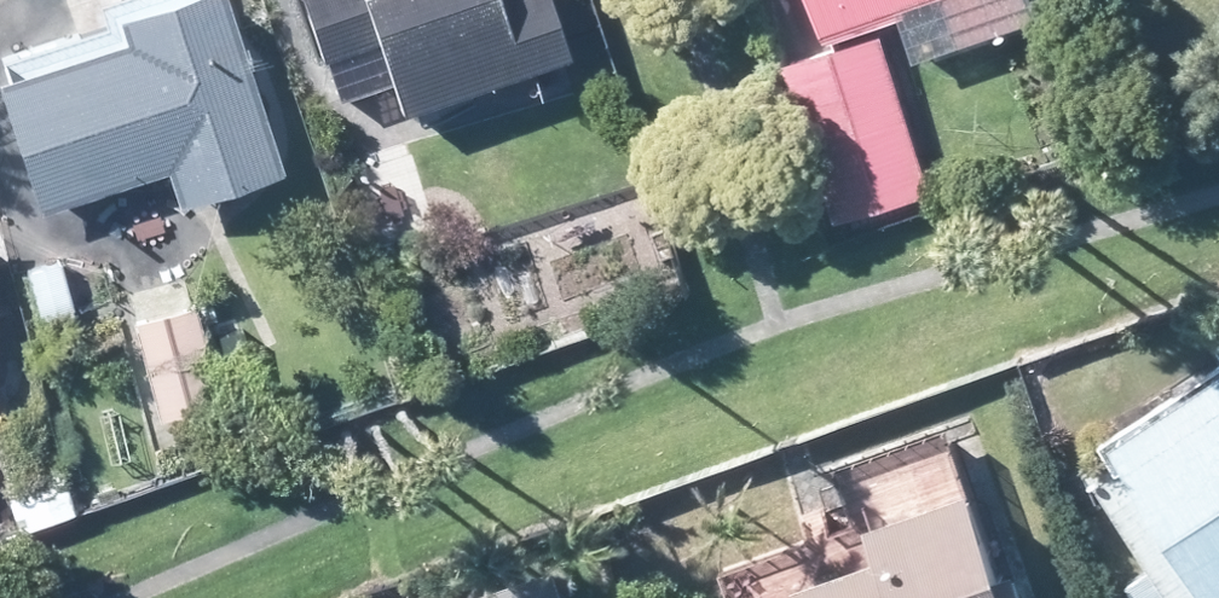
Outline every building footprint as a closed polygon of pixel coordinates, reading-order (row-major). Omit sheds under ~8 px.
[(292,158),(240,0),(131,0),(138,21),(7,65),(52,200),(176,159),(187,192),(292,158)] [(566,0),(321,0),(349,87),(405,70),(412,92),(560,45),(579,40),(566,0)] [(839,19),(897,0),(832,0),(839,19)] [(928,49),(1054,9),(1051,0),(912,0),(928,49)] [(845,41),(798,54),(842,214),(937,187),(892,27),(845,41)] [(47,312),(80,304),(67,254),(33,262),(47,312)] [(165,411),(227,396),(203,296),(189,299),(141,311),(165,411)] [(1127,427),(1138,443),(1123,453),(1100,469),(1106,478),(1183,597),(1211,597),(1218,593),(1218,367),(1127,427)] [(28,524),(81,506),(65,462),(55,465),(36,411),(0,423),(0,428),(17,476),(12,478),(28,524)] [(1002,487),(997,469),(990,471),(892,506),(904,542),(812,575),(820,597),(1055,597),(1038,552),(1027,555),(1010,510),(1002,487)] [(23,526),(10,483),(0,486),(0,533),(23,526)] [(565,560),(479,590),(481,597),(579,597),(565,560)]
